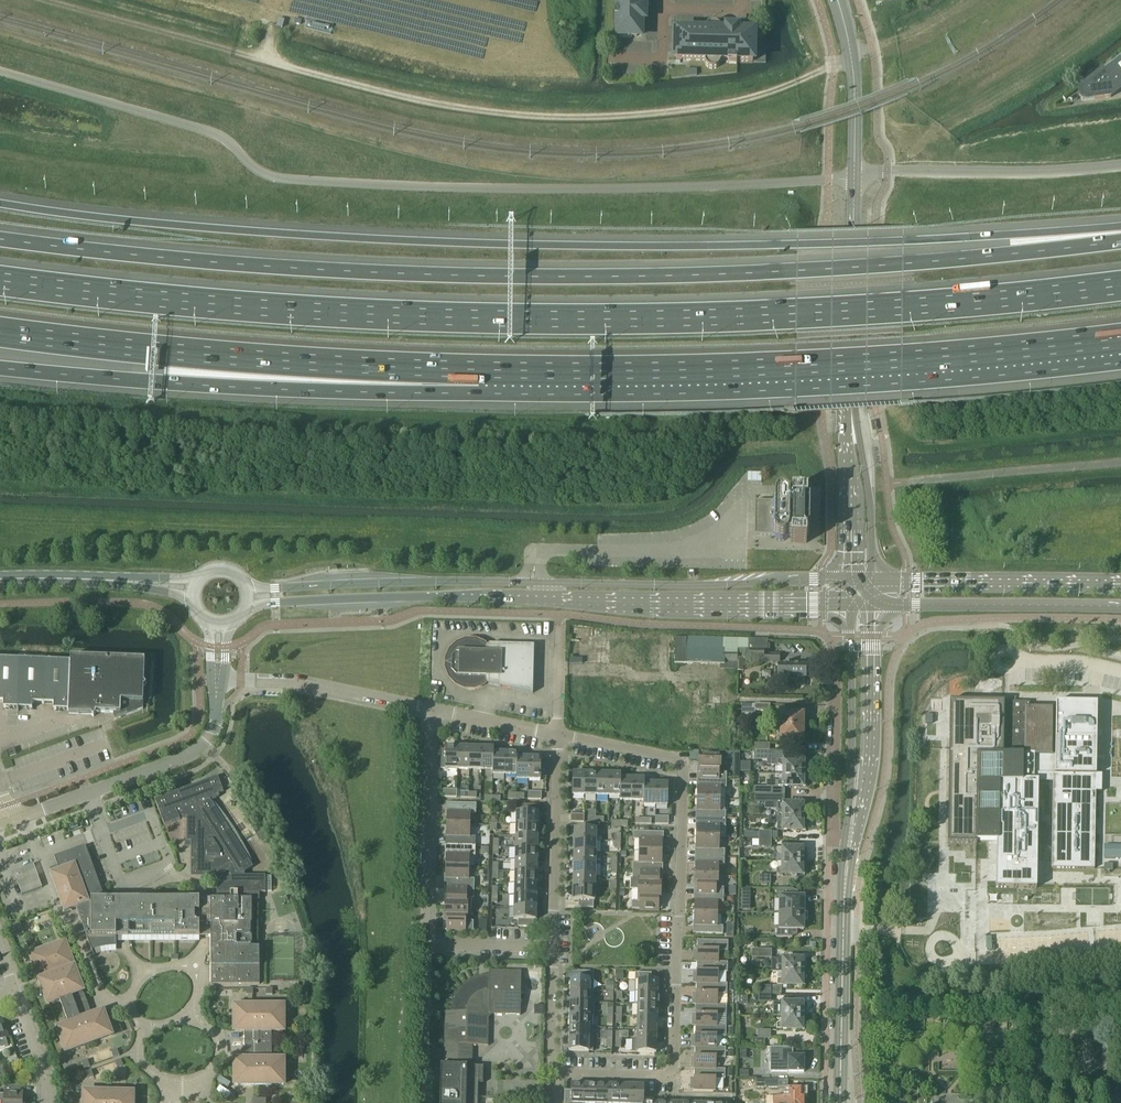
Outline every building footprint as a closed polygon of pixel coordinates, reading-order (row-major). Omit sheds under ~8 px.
[(617,10),(615,10),(614,18),(617,18),(616,34),(615,34),(615,38),(631,38),(631,37),(637,37),(637,35),(641,35),(641,20),(644,20),(644,18),(645,18),(645,17),(646,17),(646,12),(645,12),(645,10),(645,9),(642,9),(642,0),(617,0),(617,10)] [(710,69),(712,70),(713,70),(714,69),(715,69),(717,68),(718,67),(719,66),(720,64),(720,63),(720,62),(721,61),(728,62),(728,64),(736,64),(736,62),(752,62),(752,60),(754,60),(754,55),(754,40),(755,41),(755,35),(753,35),(753,33),(737,33),(737,30),(736,30),(734,30),(734,29),(729,29),(729,30),(728,30),(726,30),(726,33),(721,32),(721,31),(721,30),(721,29),(720,28),(719,27),(718,26),(716,25),(716,24),(714,24),(713,24),(711,24),(710,25),(709,25),(707,26),(706,27),(706,28),(705,29),(705,30),(705,31),(704,32),(677,31),(677,33),(675,33),(675,39),(675,53),(674,53),(674,58),(676,58),(676,60),(704,61),(704,62),(704,64),(705,65),(705,66),(706,67),(707,68),(708,68),(708,69),(709,69),(710,69)] [(1117,93),(1120,89),(1120,62),(1119,60),(1102,74),(1117,93)] [(1086,102),(1110,98),(1117,93),(1102,74),(1081,90),(1081,91),(1080,92),(1079,95),(1080,98),(1081,100),(1084,101),(1086,102)] [(807,502),(807,495),(791,494),(791,499),(788,499),(787,498),(787,497),(786,497),(785,496),(784,496),(783,495),(781,495),(780,495),(779,496),(778,496),(777,497),(776,498),(775,499),(775,500),(774,501),(774,502),(755,501),(754,535),(774,535),(774,536),(774,537),(775,539),(776,540),(777,540),(777,541),(778,541),(779,542),(781,542),(782,542),(783,542),(784,541),(785,541),(786,540),(787,539),(787,538),(791,538),(791,543),(806,543),(806,536),(809,536),(809,502),(807,502)] [(686,638),(674,638),(674,663),(724,665),(724,670),(737,670),(737,662),(737,657),(745,657),(746,649),(748,649),(748,640),(686,638)] [(745,657),(745,660),(750,660),(763,661),(763,662),(779,662),(779,655),(768,654),(768,649),(767,649),(767,640),(750,640),(749,640),(748,640),(748,649),(746,649),(745,657)] [(486,648),(484,645),(475,641),(466,641),(457,644),(451,651),(447,659),(447,669),(450,677),(456,684),(465,688),(474,688),(483,685),(486,682),(488,684),(533,693),(534,646),(489,645),(486,648)] [(71,657),(70,662),(69,711),(68,714),(91,715),(93,717),(96,715),(96,712),(120,713),(121,717),(115,720),(143,710),(143,709),(144,687),(146,685),(144,682),(145,660),(71,657)] [(20,660),(0,659),(0,702),(4,702),(4,708),(18,709),(18,712),(20,660)] [(43,704),(45,661),(20,660),(18,712),(18,709),(32,709),(32,704),(43,704)] [(54,710),(69,711),(70,662),(45,661),(43,704),(54,704),(54,710)] [(778,667),(774,667),(774,682),(775,682),(778,684),(782,684),(785,682),(788,682),(791,686),(794,683),(797,683),(797,678),(805,679),(805,666),(798,666),(798,663),(785,663),(785,665),(784,665),(784,666),(778,666),(778,667)] [(1036,861),(1037,782),(1047,782),(1050,783),(1051,787),(1051,791),(1051,793),(1052,793),(1051,865),(1049,865),(1049,868),(1096,869),(1096,866),(1094,866),(1095,794),(1097,794),(1097,792),(1109,792),(1109,791),(1101,790),(1101,776),(1102,776),(1102,775),(1096,774),(1096,714),(1096,703),(1056,702),(1055,712),(1053,712),(1053,708),(1029,708),(1030,702),(1008,702),(1004,702),(1004,701),(950,701),(948,843),(977,843),(977,841),(997,841),(997,865),(1013,866),(1013,869),(1013,870),(1033,870),(1030,870),(1031,862),(1036,862),(1036,861)] [(777,728),(802,728),(804,726),(804,722),(802,721),(803,715),(787,715),(787,712),(777,712),(777,728)] [(802,730),(802,728),(777,728),(777,741),(802,741),(802,737),(804,735),(804,731),(802,730)] [(457,769),(458,747),(445,747),(445,759),(444,759),(441,759),(440,761),(440,765),(441,767),(443,768),(445,768),(445,769),(457,769)] [(469,770),(470,748),(458,747),(457,769),(469,770)] [(481,770),(481,748),(470,748),(469,770),(481,770)] [(494,748),(493,748),(481,748),(481,770),(492,770),(493,752),(494,752),(494,748)] [(10,757),(16,755),(14,749),(8,751),(10,757)] [(505,753),(494,752),(493,752),(492,770),(492,774),(504,775),(505,753)] [(518,753),(517,753),(505,753),(504,775),(516,775),(517,775),(517,757),(518,757),(518,753)] [(806,774),(806,761),(783,761),(783,753),(754,753),(754,760),(772,761),(779,761),(779,766),(784,766),(784,774),(806,774)] [(700,780),(726,780),(726,773),(720,773),(721,761),(720,761),(720,755),(704,754),(703,760),(698,760),(698,773),(700,773),(700,780)] [(529,758),(518,757),(517,757),(517,775),(516,775),(516,779),(528,780),(529,758)] [(529,758),(528,780),(540,780),(541,758),(529,758)] [(572,779),(572,795),(577,795),(584,795),(585,773),(578,773),(573,773),(572,779)] [(596,796),(597,774),(585,773),(584,795),(596,796)] [(608,796),(609,774),(597,774),(596,796),(608,796)] [(621,774),(620,774),(609,774),(608,796),(620,796),(620,778),(621,778),(621,774)] [(766,787),(753,787),(753,795),(785,796),(785,787),(806,787),(806,774),(784,774),(784,782),(767,781),(766,787)] [(205,900),(205,936),(211,936),(211,984),(259,984),(259,947),(252,947),(252,900),(259,900),(259,876),(244,876),(244,872),(253,867),(211,802),(219,797),(218,794),(223,792),(218,776),(155,800),(164,825),(180,819),(179,817),(187,817),(187,841),(191,841),(191,877),(216,877),(216,900),(205,900)] [(632,779),(621,778),(620,778),(620,796),(620,800),(631,801),(632,779)] [(644,779),(632,779),(631,801),(638,801),(644,801),(644,783),(644,779)] [(726,788),(726,780),(700,780),(699,787),(697,787),(697,799),(720,799),(720,788),(726,788)] [(656,784),(644,783),(644,801),(643,805),(655,806),(656,784)] [(656,784),(655,806),(668,806),(668,784),(656,784)] [(456,798),(457,790),(443,790),(443,797),(456,798)] [(528,799),(541,800),(541,792),(528,792),(528,799)] [(785,804),(785,796),(753,795),(753,803),(771,803),(778,805),(778,817),(805,818),(805,805),(785,804)] [(720,811),(720,799),(697,799),(697,811),(699,811),(699,818),(725,819),(725,815),(725,811),(720,811)] [(447,824),(469,825),(470,813),(476,814),(476,804),(449,803),(449,812),(447,812),(447,824)] [(516,824),(538,825),(538,813),(536,812),(536,805),(521,805),(521,812),(516,812),(516,824)] [(253,827),(257,825),(250,814),(246,816),(245,819),(250,827),(253,827)] [(668,825),(668,824),(668,817),(655,817),(655,824),(668,825)] [(805,831),(805,818),(778,817),(778,818),(783,818),(783,824),(778,826),(778,831),(805,831)] [(725,826),(725,822),(725,819),(699,818),(698,825),(696,825),(696,837),(719,838),(719,826),(725,826)] [(70,832),(82,829),(80,823),(68,826),(70,832)] [(469,837),(469,825),(447,824),(447,837),(448,837),(448,846),(475,846),(475,837),(469,837)] [(538,837),(538,825),(516,824),(516,836),(538,837)] [(574,841),(596,841),(596,829),(593,829),(594,827),(579,826),(579,828),(574,828),(574,841)] [(639,851),(662,852),(662,840),(660,840),(660,832),(633,832),(633,840),(639,840),(639,851)] [(537,848),(538,837),(516,836),(515,848),(537,848)] [(719,849),(719,838),(696,837),(696,849),(698,850),(698,856),(724,857),(725,850),(719,849)] [(596,853),(596,841),(574,841),(574,853),(596,853)] [(1104,845),(1104,859),(1120,859),(1120,845),(1104,845)] [(116,946),(116,937),(200,936),(205,936),(205,900),(140,900),(122,900),(123,896),(115,896),(116,900),(105,900),(85,846),(54,857),(59,870),(50,873),(64,911),(76,907),(94,956),(92,951),(104,947),(116,946)] [(475,856),(475,846),(448,846),(448,855),(446,855),(446,867),(468,867),(469,856),(475,856)] [(537,860),(537,848),(515,848),(515,860),(537,860)] [(783,862),(805,862),(805,849),(778,849),(778,854),(783,856),(783,862)] [(661,864),(662,852),(639,851),(639,863),(633,863),(633,870),(659,871),(659,864),(661,864)] [(595,865),(596,853),(574,853),(573,865),(595,865)] [(724,865),(724,857),(698,856),(698,863),(696,863),(695,876),(718,876),(718,865),(724,865)] [(537,872),(537,860),(515,860),(515,872),(537,872)] [(804,876),(805,862),(783,862),(783,868),(777,870),(777,875),(804,876)] [(595,877),(595,865),(573,865),(573,877),(595,877)] [(468,879),(468,867),(446,867),(445,879),(447,879),(447,888),(474,889),(474,879),(468,879)] [(17,879),(23,876),(21,870),(15,873),(17,879)] [(659,878),(659,871),(633,870),(632,878),(638,878),(638,890),(661,890),(661,878),(659,878)] [(536,884),(537,872),(515,872),(514,884),(536,884)] [(770,885),(770,875),(759,875),(759,885),(770,885)] [(718,888),(718,876),(695,876),(695,888),(697,888),(697,895),(723,895),(724,888),(718,888)] [(595,889),(595,877),(573,877),(573,888),(595,889)] [(536,896),(536,884),(514,884),(514,895),(536,896)] [(474,898),(474,889),(447,888),(447,897),(445,897),(445,909),(467,910),(471,910),(471,898),(474,898)] [(594,901),(595,889),(573,888),(572,900),(578,900),(578,908),(593,908),(593,901),(594,901)] [(793,897),(793,889),(777,889),(777,897),(779,897),(779,913),(808,913),(808,907),(804,905),(804,897),(793,897)] [(660,902),(661,890),(638,890),(638,901),(632,901),(632,909),(658,910),(658,902),(660,902)] [(536,908),(536,896),(514,895),(514,907),(536,908)] [(723,903),(723,895),(697,895),(697,902),(695,902),(694,914),(717,914),(717,903),(723,903)] [(740,903),(740,911),(748,911),(748,903),(740,903)] [(536,920),(536,908),(514,907),(514,920),(518,920),(518,927),(533,927),(533,920),(536,920)] [(467,921),(467,910),(445,909),(444,921),(446,921),(446,931),(473,931),(473,921),(467,921)] [(808,920),(808,913),(779,913),(779,929),(776,929),(776,937),(792,937),(792,930),(803,930),(803,921),(804,921),(808,920)] [(717,926),(717,914),(694,914),(694,926),(696,926),(696,933),(722,934),(723,926),(717,926)] [(23,934),(35,930),(33,926),(38,924),(39,922),(37,917),(19,924),(23,934)] [(718,962),(718,951),(728,951),(728,941),(697,940),(697,955),(693,955),(693,962),(697,962),(718,962)] [(73,968),(72,965),(73,965),(65,941),(30,954),(39,977),(41,977),(42,979),(40,980),(48,1003),(59,999),(69,1024),(57,1028),(66,1052),(112,1035),(103,1012),(92,1016),(91,1012),(88,1013),(87,1010),(90,1009),(84,993),(83,994),(82,991),(83,991),(74,967),(73,968)] [(772,959),(772,950),(754,950),(754,958),(759,958),(772,959)] [(806,960),(772,960),(772,972),(778,972),(806,973),(806,960)] [(727,962),(718,962),(697,962),(696,976),(692,976),(692,984),(696,984),(696,983),(718,984),(718,972),(727,973),(727,962)] [(488,1046),(488,1045),(488,1030),(488,1029),(488,1017),(492,1014),(503,1014),(503,1015),(504,1015),(504,1014),(519,1015),(520,1015),(520,996),(524,993),(521,990),(521,971),(520,971),(488,970),(488,975),(480,976),(472,979),(465,983),(459,989),(454,996),(451,1004),(450,1012),(445,1012),(445,1013),(444,1043),(444,1045),(444,1060),(443,1060),(443,1061),(462,1061),(467,1061),(470,1061),(472,1062),(472,1060),(472,1046),(472,1045),(488,1046)] [(570,991),(593,991),(593,972),(577,972),(577,979),(571,979),(570,991)] [(806,986),(806,973),(778,972),(778,986),(806,986)] [(634,992),(657,993),(657,981),(651,981),(651,973),(635,973),(634,992)] [(727,984),(718,984),(696,983),(696,984),(696,997),(692,997),(692,1005),(696,1005),(717,1005),(717,994),(727,994),(727,984)] [(594,991),(593,991),(570,991),(570,1003),(594,1003),(594,991)] [(657,1005),(657,993),(634,992),(634,1004),(657,1005)] [(771,1002),(771,994),(759,994),(759,1002),(771,1002)] [(594,1015),(594,1003),(570,1003),(570,1015),(592,1015),(594,1015)] [(778,1003),(773,1003),(773,1016),(784,1016),(805,1017),(805,1003),(778,1003)] [(657,1017),(657,1005),(634,1004),(637,1005),(637,1016),(657,1017)] [(726,1005),(717,1005),(696,1005),(695,1019),(691,1019),(691,1026),(695,1026),(717,1027),(717,1026),(717,1015),(726,1015),(726,1005)] [(272,1060),(271,1031),(283,1031),(283,1006),(235,1006),(235,1031),(248,1031),(248,1034),(247,1034),(247,1057),(248,1057),(248,1060),(235,1060),(235,1085),(283,1085),(283,1060),(272,1060)] [(543,1006),(534,1006),(534,1014),(543,1014),(543,1006)] [(592,1027),(592,1015),(570,1015),(569,1027),(593,1027),(592,1027)] [(656,1029),(657,1017),(637,1016),(637,1028),(656,1029)] [(784,1022),(778,1025),(778,1031),(805,1031),(805,1017),(784,1016),(784,1022)] [(1,1049),(8,1046),(0,1023),(0,1047),(1,1049)] [(726,1026),(717,1026),(717,1027),(695,1026),(695,1040),(691,1040),(691,1048),(695,1048),(695,1047),(716,1048),(716,1037),(726,1037),(726,1026)] [(593,1039),(593,1027),(569,1027),(569,1039),(593,1039)] [(656,1040),(656,1029),(637,1028),(637,1040),(656,1040)] [(752,1047),(764,1048),(764,1039),(770,1039),(770,1030),(758,1030),(758,1038),(752,1038),(752,1047)] [(593,1051),(593,1039),(569,1039),(569,1051),(593,1051)] [(656,1053),(656,1040),(637,1040),(636,1052),(656,1053)] [(725,1048),(716,1048),(695,1047),(695,1048),(694,1062),(690,1061),(690,1069),(694,1069),(716,1069),(716,1058),(725,1058),(725,1048)] [(111,1052),(109,1048),(86,1056),(88,1061),(83,1062),(82,1064),(84,1069),(119,1056),(118,1052),(115,1050),(111,1052)] [(793,1048),(789,1048),(771,1048),(770,1072),(804,1073),(804,1056),(793,1056),(793,1048)] [(95,1081),(118,1072),(117,1068),(121,1066),(122,1064),(121,1059),(85,1072),(87,1077),(89,1078),(93,1076),(95,1081)] [(462,1065),(441,1065),(440,1102),(478,1102),(478,1091),(478,1088),(473,1088),(473,1083),(483,1083),(483,1082),(483,1068),(483,1066),(467,1066),(467,1061),(462,1061),(462,1065)] [(725,1069),(716,1069),(694,1069),(694,1083),(690,1083),(690,1090),(715,1091),(715,1089),(722,1090),(722,1079),(725,1079),(725,1069)] [(584,1084),(572,1084),(571,1091),(564,1091),(564,1102),(583,1102),(584,1084)] [(596,1085),(584,1084),(583,1102),(595,1102),(596,1085)] [(608,1085),(596,1085),(595,1102),(607,1102),(608,1085)] [(620,1085),(608,1085),(607,1102),(619,1102),(620,1085)] [(631,1086),(620,1085),(619,1102),(631,1102),(631,1086)] [(2,1102),(25,1102),(23,1102),(23,1095),(26,1096),(26,1095),(20,1095),(20,1086),(5,1086),(5,1094),(0,1094),(0,1102),(2,1102)] [(643,1096),(644,1086),(631,1086),(631,1102),(643,1102),(643,1096)] [(773,1097),(773,1102),(803,1102),(803,1089),(785,1089),(785,1097),(773,1097)] [(133,1093),(84,1092),(84,1102),(133,1102),(133,1093)]
